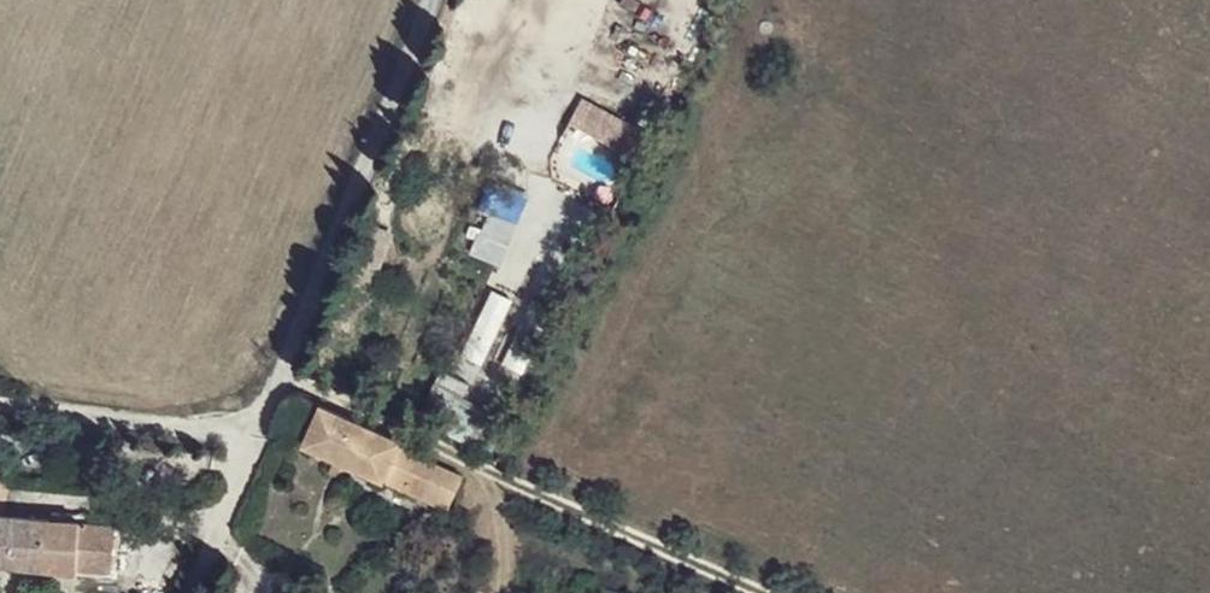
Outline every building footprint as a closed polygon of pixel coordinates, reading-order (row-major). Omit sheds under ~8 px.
[(396,453),(402,440),(323,405),(307,443),(341,458),(358,465),(386,478),(396,453)] [(416,463),(418,458),(422,450),(402,440),(396,453),(416,463)] [(405,487),(416,463),(396,453),(386,478),(405,487)] [(351,479),(358,465),(341,458),(335,470),(351,479)] [(451,510),(464,480),(418,458),(416,463),(405,487),(451,510)] [(0,517),(0,565),(78,572),(79,564),(168,573),(171,553),(114,544),(116,530),(97,528),(95,532),(80,529),(80,521),(0,517)]
